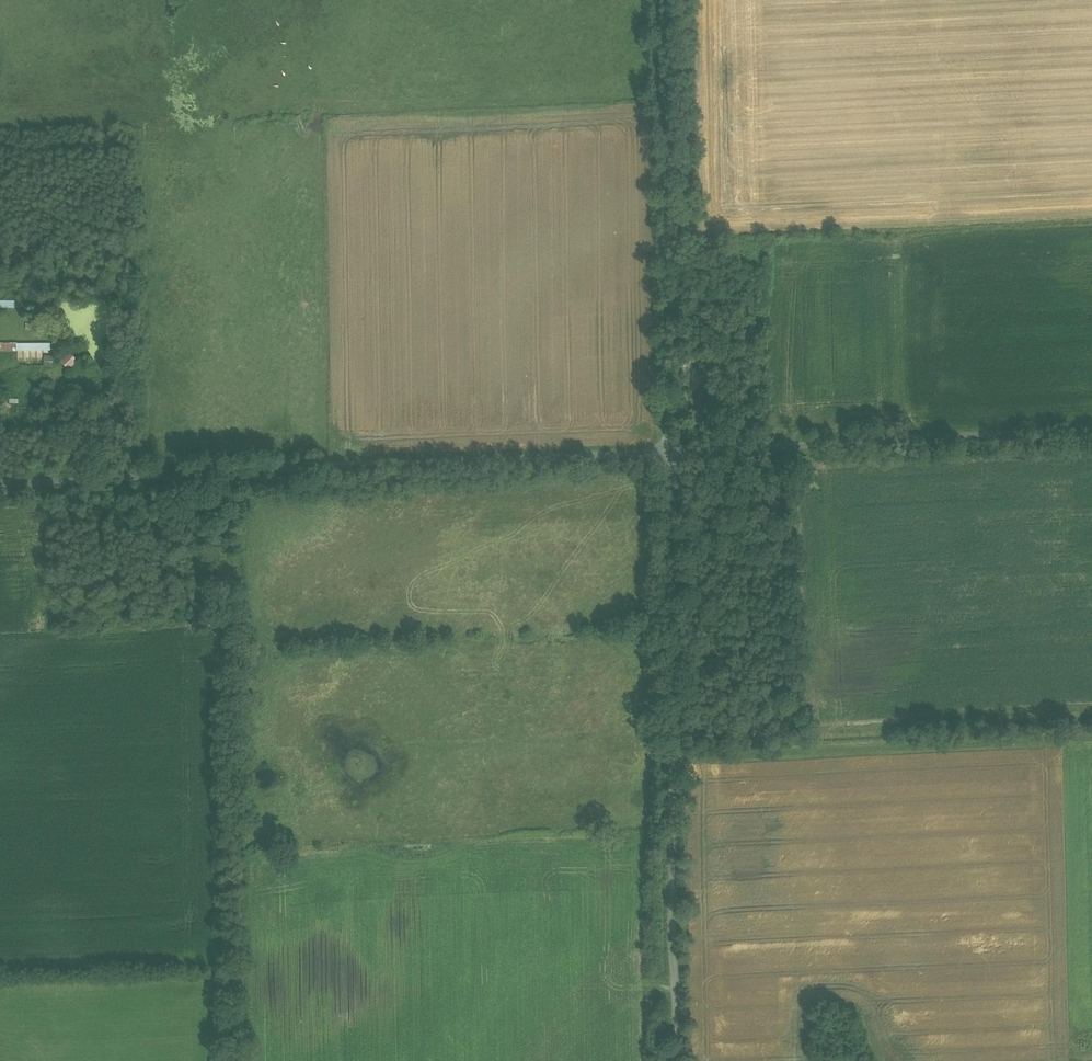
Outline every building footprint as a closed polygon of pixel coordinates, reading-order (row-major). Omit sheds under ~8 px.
[(76,364),(74,354),(62,356),(64,366),(76,364)]
